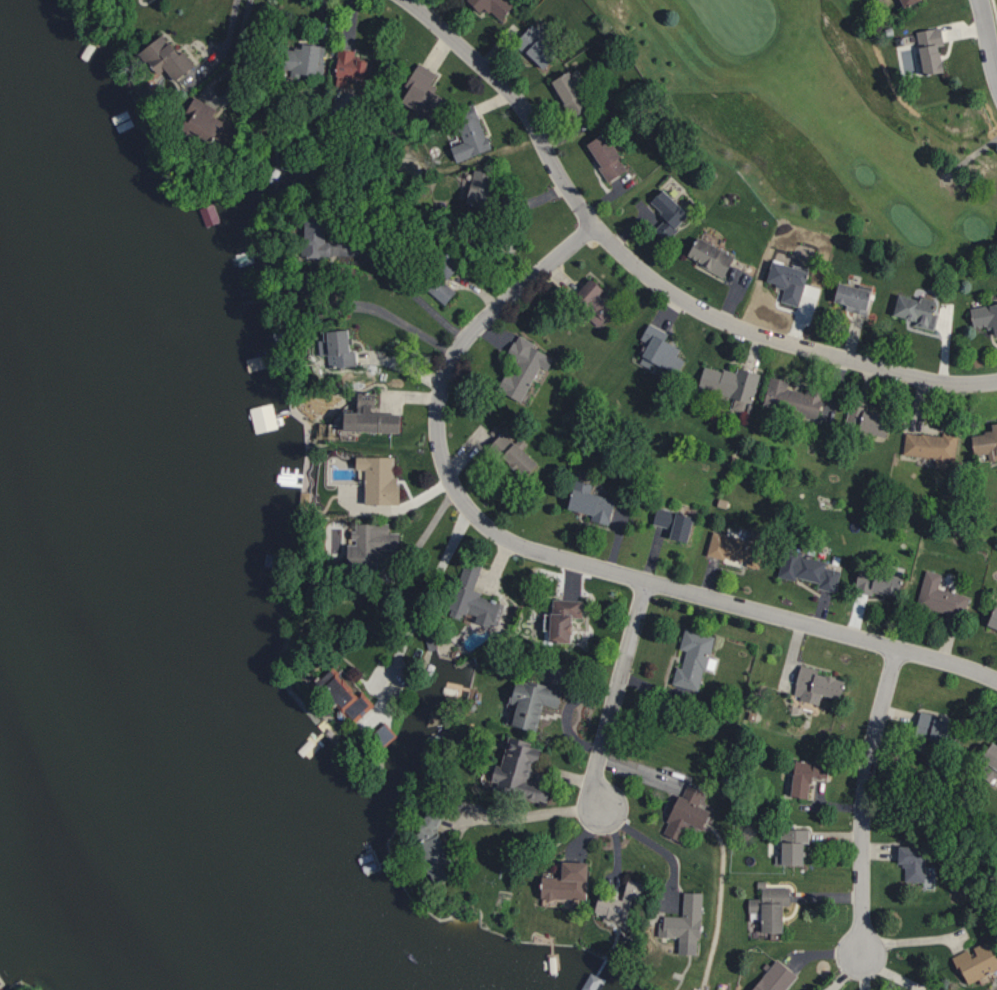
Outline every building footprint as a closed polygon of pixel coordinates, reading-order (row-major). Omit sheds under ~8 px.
[(482,11),(469,0),(518,0),(519,1),(501,19),(487,6),(482,11)] [(515,42),(533,24),(561,53),(543,71),(515,42)] [(917,32),(924,76),(946,73),(940,28),(917,32)] [(130,53),(148,76),(157,69),(166,80),(187,63),(176,50),(171,53),(155,33),(130,53)] [(275,47),(273,71),(311,74),(311,66),(318,67),(320,46),(294,43),(294,49),(275,47)] [(360,61),(349,59),(351,51),(332,48),(329,77),(332,77),(331,84),(350,87),(351,76),(358,77),(360,61)] [(434,74),(413,62),(390,100),(412,112),(434,74)] [(552,80),(571,70),(592,108),(571,118),(552,80)] [(178,119),(171,117),(167,132),(197,141),(208,103),(185,97),(178,119)] [(459,141),(444,146),(449,161),(486,149),(470,102),(448,110),(459,141)] [(606,132),(630,170),(609,183),(586,145),(606,132)] [(468,172),(459,200),(482,207),(491,179),(468,172)] [(664,190),(690,215),(666,243),(654,231),(667,216),(652,202),(664,190)] [(687,258),(699,236),(735,256),(724,278),(687,258)] [(451,291),(439,277),(448,269),(437,257),(426,266),(434,274),(422,286),(438,303),(451,291)] [(774,260),(810,271),(799,306),(782,301),(786,285),(768,280),(774,260)] [(602,316),(590,307),(600,294),(582,279),(568,297),(587,313),(584,317),(594,326),(602,316)] [(840,282),(873,291),(867,315),(846,310),(847,304),(834,301),(840,282)] [(895,314),(900,294),(942,306),(936,332),(911,326),(913,319),(895,314)] [(972,310),(996,304),(996,328),(996,325),(975,329),(972,310)] [(664,333),(645,322),(634,340),(641,344),(634,356),(670,377),(679,360),(670,355),(673,349),(660,341),(664,333)] [(321,367),(352,365),(351,350),(345,350),(344,330),(319,331),(321,367)] [(516,402),(536,366),(542,369),(548,358),(529,348),(531,343),(513,333),(501,356),(510,361),(494,390),(516,402)] [(756,373),(733,368),(732,373),(699,365),(693,388),(728,396),(725,408),(740,411),(744,395),(750,397),(756,373)] [(785,381),(765,376),(758,405),(811,419),(818,396),(783,387),(785,381)] [(391,414),(366,413),(367,392),(350,392),(349,412),(333,412),(333,431),(390,433),(391,414)] [(272,428),(267,403),(246,408),(251,433),(272,428)] [(877,437),(883,415),(846,405),(840,427),(877,437)] [(968,428),(996,424),(996,461),(972,464),(968,428)] [(903,430),(954,436),(951,463),(900,458),(903,430)] [(512,478),(527,465),(498,431),(483,444),(512,478)] [(391,456),(350,456),(349,469),(360,469),(360,504),(391,504),(391,456)] [(588,513),(587,519),(604,523),(609,496),(564,487),(560,507),(588,513)] [(648,522),(665,527),(662,535),(685,542),(693,517),(653,505),(648,522)] [(375,543),(393,543),(393,533),(386,533),(385,523),(349,524),(349,544),(341,544),(341,557),(366,557),(375,557),(375,543)] [(774,573),(819,582),(818,588),(835,591),(840,569),(821,565),(823,560),(798,555),(799,549),(780,545),(774,573)] [(479,564),(462,560),(448,615),(461,618),(463,612),(476,616),(474,622),(496,628),(504,600),(472,592),(479,564)] [(896,598),(901,579),(859,569),(855,588),(896,598)] [(925,570),(915,604),(963,620),(969,596),(938,585),(942,575),(925,570)] [(550,641),(571,642),(572,617),(582,617),(582,599),(551,598),(550,641)] [(995,603),(996,604),(996,631),(983,624),(995,603)] [(672,684),(700,690),(713,635),(684,628),(679,648),(686,649),(681,667),(676,666),(672,684)] [(818,668),(800,664),(792,696),(818,703),(821,693),(840,698),(845,679),(816,672),(818,668)] [(353,723),(372,707),(335,665),(316,681),(353,723)] [(536,730),(542,703),(558,707),(562,688),(516,677),(510,702),(516,703),(511,724),(536,730)] [(958,721),(920,712),(914,734),(953,743),(958,721)] [(394,734),(384,723),(374,731),(383,743),(394,734)] [(529,780),(534,760),(538,761),(541,748),(530,745),(531,741),(508,735),(501,765),(495,764),(490,786),(548,800),(551,785),(529,780)] [(996,739),(974,771),(993,783),(996,777),(996,740),(996,739)] [(791,796),(808,798),(810,777),(826,779),(828,762),(795,758),(791,796)] [(707,791),(685,781),(663,833),(680,840),(688,823),(702,829),(710,810),(700,806),(707,791)] [(433,882),(450,876),(446,864),(451,862),(433,811),(411,819),(433,882)] [(803,864),(803,843),(808,843),(809,828),(780,828),(780,841),(768,841),(768,854),(775,854),(775,863),(803,864)] [(904,881),(924,881),(925,846),(898,845),(898,863),(904,863),(904,881)] [(587,861),(562,860),(561,876),(541,875),(541,898),(587,899),(587,861)] [(622,898),(599,893),(593,915),(632,925),(642,882),(627,878),(622,898)] [(702,892),(683,891),(682,915),(661,915),(660,936),(678,937),(678,943),(700,943),(702,892)] [(996,969),(996,957),(988,939),(970,948),(970,947),(953,955),(966,984),(996,969)] [(797,973),(774,957),(752,989),(785,989),(797,973)]
